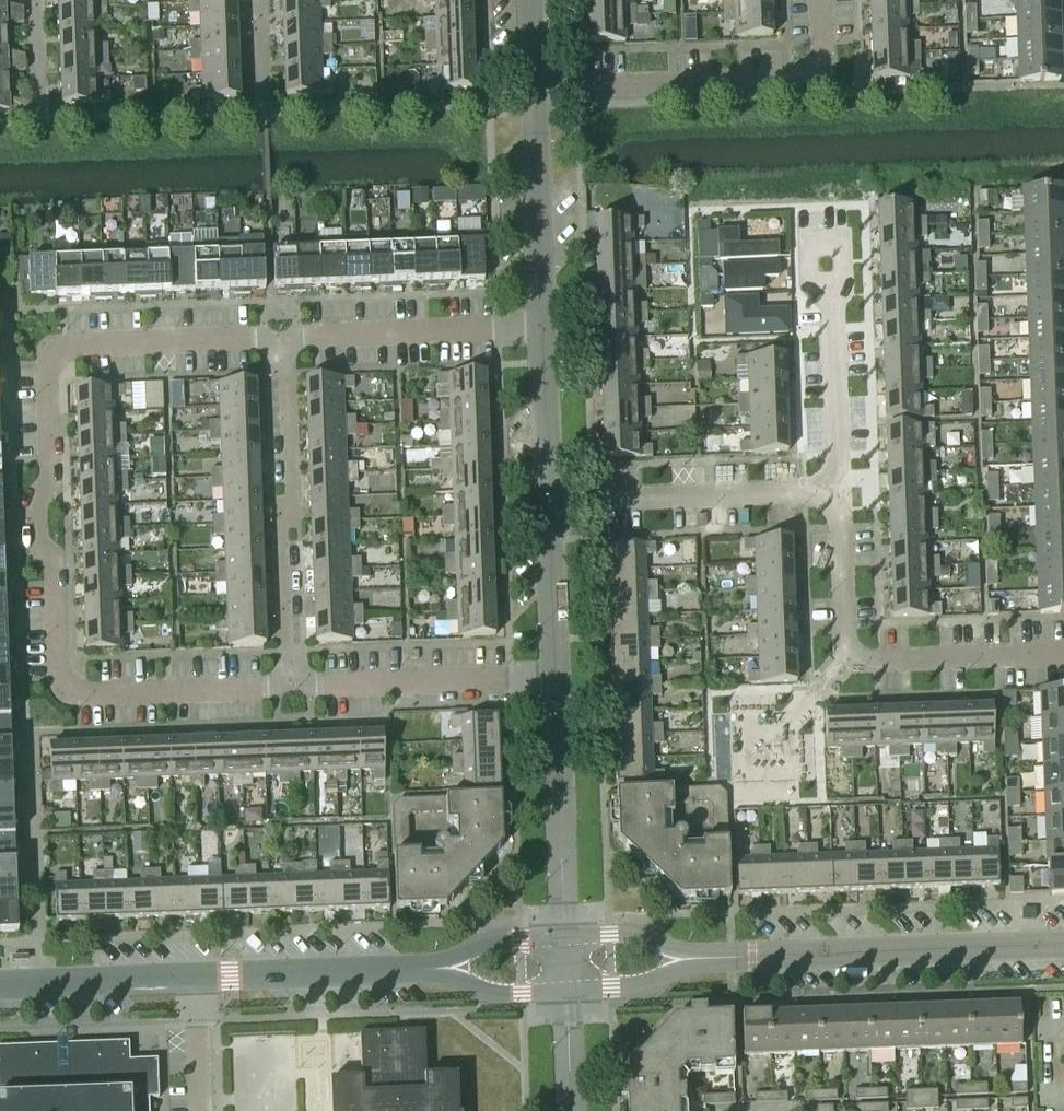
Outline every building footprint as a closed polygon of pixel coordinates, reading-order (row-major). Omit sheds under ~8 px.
[(5,5),(5,0),(0,0),(0,17),(23,16),(23,9),(5,5)] [(58,10),(106,8),(106,0),(58,0),(58,10)] [(319,10),(330,9),(329,0),(313,0),(281,1),(282,25),(319,23),(319,10)] [(471,0),(423,0),(423,6),(434,5),(435,19),(472,18),(471,0)] [(623,0),(586,0),(587,19),(635,17),(635,7),(624,7),(623,0)] [(770,0),(734,0),(734,3),(723,4),(723,14),(771,12),(770,0)] [(917,0),(869,0),(870,8),(917,6),(917,0)] [(1057,0),(1016,0),(1017,20),(1057,18),(1057,0)] [(237,27),(236,3),(188,5),(188,15),(199,14),(200,28),(237,27)] [(907,30),(907,17),(918,16),(917,6),(870,8),(870,32),(907,30)] [(975,20),(975,7),(964,7),(965,21),(975,20)] [(96,32),(95,18),(106,18),(106,8),(58,10),(59,33),(96,32)] [(772,37),(771,12),(723,14),(723,24),(734,23),(735,38),(772,37)] [(6,28),(23,23),(23,16),(0,17),(0,40),(6,40),(6,28)] [(625,42),(624,27),(635,27),(635,17),(587,19),(588,43),(625,42)] [(473,41),(472,18),(435,19),(435,33),(424,33),(425,43),(473,41)] [(1058,39),(1057,18),(1017,20),(1018,41),(1058,39)] [(976,34),(975,20),(965,21),(965,35),(976,34)] [(320,37),(319,23),(282,25),(283,49),(331,47),(331,37),(320,37)] [(238,50),(237,27),(200,28),(200,42),(189,42),(190,52),(238,50)] [(919,54),(919,44),(908,44),(907,30),(870,32),(871,55),(919,54)] [(108,55),(107,45),(96,46),(96,32),(59,33),(60,58),(108,55)] [(1059,61),(1058,39),(1018,41),(1019,62),(1059,61)] [(7,52),(6,40),(0,40),(0,64),(25,63),(25,56),(7,52)] [(474,65),(473,41),(425,43),(425,53),(436,53),(437,66),(474,65)] [(321,71),(321,57),(332,57),(331,47),(283,49),(284,72),(321,71)] [(977,63),(976,49),(966,49),(966,63),(977,63)] [(238,74),(238,50),(190,52),(190,62),(201,62),(202,75),(238,74)] [(920,64),(919,54),(871,55),(872,80),(909,79),(909,64),(920,64)] [(98,79),(97,66),(108,65),(108,55),(60,58),(61,81),(98,79)] [(1060,82),(1059,61),(1019,62),(1020,83),(1060,82)] [(7,76),(25,70),(25,63),(0,64),(0,88),(8,87),(7,76)] [(977,77),(977,63),(966,63),(967,77),(977,77)] [(474,90),(474,65),(437,66),(437,80),(426,80),(427,91),(474,90)] [(322,84),(321,71),(284,72),(285,97),(333,95),(333,84),(322,84)] [(239,98),(238,74),(202,75),(202,89),(191,89),(191,100),(239,98)] [(98,93),(98,79),(61,81),(62,105),(110,103),(109,92),(98,93)] [(8,99),(8,87),(0,88),(0,112),(27,111),(26,104),(8,99)] [(1063,191),(1023,192),(1024,214),(1063,212),(1063,193),(1063,191)] [(986,207),(986,193),(975,194),(976,208),(986,207)] [(914,219),(914,204),(877,206),(878,231),(926,229),(925,219),(914,219)] [(1024,214),(1025,235),(1063,233),(1063,212),(1024,214)] [(632,244),(632,230),(643,230),(643,219),(595,220),(596,245),(632,244)] [(709,234),(709,223),(697,223),(697,234),(709,234)] [(988,237),(987,223),(976,223),(977,237),(988,237)] [(916,253),(915,239),(926,239),(926,229),(878,231),(879,254),(916,253)] [(778,232),(720,235),(722,261),(780,258),(778,232)] [(484,281),(483,242),(482,233),(456,234),(457,237),(457,243),(458,243),(460,282),(484,281)] [(1025,235),(1026,256),(1063,254),(1063,233),(1025,235)] [(709,234),(697,234),(698,260),(710,260),(719,259),(718,234),(709,234)] [(9,237),(0,237),(0,253),(9,252),(9,237)] [(240,238),(240,245),(242,295),(250,295),(250,290),(265,289),(263,237),(240,238)] [(436,288),(434,237),(434,244),(411,245),(412,284),(428,283),(428,288),(436,288)] [(460,282),(458,243),(457,243),(457,237),(434,237),(436,288),(444,288),(444,283),(460,282)] [(988,250),(988,237),(977,237),(977,251),(988,250)] [(344,286),(343,239),(321,240),(322,248),(319,248),(321,287),(344,286)] [(368,286),(366,247),(368,246),(367,240),(367,239),(343,239),(344,286),(368,286)] [(392,290),(390,239),(367,240),(368,246),(366,247),(368,286),(384,285),(384,290),(392,290)] [(412,284),(411,245),(390,246),(390,239),(392,290),(400,290),(399,284),(412,284)] [(171,293),(169,241),(168,240),(168,245),(146,246),(146,248),(148,299),(155,299),(155,293),(171,293)] [(195,292),(193,240),(169,241),(171,293),(195,292)] [(218,291),(217,244),(193,244),(193,240),(195,292),(218,291)] [(218,244),(217,244),(218,291),(234,291),(234,296),(242,295),(240,245),(218,245),(218,244)] [(633,257),(632,244),(596,245),(597,269),(644,267),(644,257),(633,257)] [(148,299),(146,248),(125,249),(126,295),(139,294),(140,299),(148,299)] [(321,287),(319,248),(296,249),(297,293),(305,293),(305,288),(321,287)] [(126,295),(125,249),(101,250),(103,301),(111,300),(111,295),(126,295)] [(297,293),(296,249),(273,250),(274,289),(289,289),(289,294),(297,293)] [(103,301),(101,250),(78,251),(79,257),(78,257),(79,296),(95,296),(95,301),(103,301)] [(916,266),(916,253),(879,254),(880,278),(928,276),(927,266),(916,266)] [(1026,256),(1026,277),(1063,276),(1063,254),(1026,256)] [(79,296),(78,257),(54,258),(56,297),(79,296)] [(56,297),(54,258),(17,259),(18,285),(22,285),(23,299),(56,297)] [(711,271),(710,260),(698,260),(699,271),(711,271)] [(780,261),(722,264),(723,290),(782,287),(780,261)] [(985,279),(984,265),(974,265),(974,279),(985,279)] [(634,291),(634,278),(645,277),(644,267),(597,269),(597,292),(634,291)] [(917,300),(917,286),(928,286),(928,276),(880,278),(881,301),(917,300)] [(1026,277),(1027,298),(1063,297),(1063,276),(1026,277)] [(985,292),(985,279),(974,279),(975,293),(985,292)] [(635,305),(634,291),(597,292),(598,316),(646,314),(646,305),(635,305)] [(712,308),(712,297),(700,297),(700,309),(712,308)] [(781,297),(723,299),(725,326),(783,323),(781,297)] [(1027,298),(1028,319),(1063,318),(1063,297),(1027,298)] [(929,323),(929,313),(918,313),(917,300),(881,301),(881,325),(929,323)] [(986,321),(986,307),(975,307),(976,321),(986,321)] [(636,339),(636,326),(646,325),(646,314),(598,316),(599,340),(636,339)] [(1028,319),(1029,340),(1063,339),(1063,318),(1028,319)] [(987,334),(986,321),(976,321),(976,335),(987,334)] [(919,347),(919,334),(930,333),(929,323),(881,325),(882,349),(919,347)] [(648,362),(648,352),(637,352),(636,339),(599,340),(600,364),(648,362)] [(1029,340),(1030,362),(1063,360),(1063,339),(1029,340)] [(931,370),(931,360),(920,361),(919,347),(882,349),(883,372),(931,370)] [(988,362),(987,349),(977,349),(977,363),(988,362)] [(785,381),(784,356),(736,358),(736,369),(747,369),(748,382),(785,381)] [(1030,362),(1030,383),(1063,381),(1063,360),(1030,362)] [(638,386),(637,372),(648,372),(648,362),(600,364),(601,387),(638,386)] [(988,376),(988,362),(977,363),(978,377),(988,376)] [(921,394),(920,381),(931,380),(931,370),(883,372),(884,396),(921,394)] [(486,398),(485,374),(437,375),(438,386),(449,386),(449,400),(486,398)] [(343,404),(342,390),(354,390),(353,379),(305,380),(306,405),(343,404)] [(786,404),(785,381),(748,382),(748,396),(737,396),(738,406),(786,404)] [(1030,383),(1031,404),(1063,403),(1063,381),(1030,383)] [(256,407),(255,382),(207,384),(208,395),(219,395),(219,408),(256,407)] [(650,409),(649,399),(638,400),(638,386),(601,387),(602,411),(650,409)] [(113,412),(113,399),(124,398),(123,387),(76,389),(77,414),(113,412)] [(990,405),(989,391),(978,391),(979,405),(990,405)] [(933,419),(933,408),(921,408),(921,394),(884,396),(885,420),(933,419)] [(487,422),(486,398),(449,400),(450,413),(439,414),(439,424),(487,422)] [(1031,404),(1032,425),(1063,424),(1063,403),(1031,404)] [(355,427),(355,417),(344,417),(343,404),(306,405),(307,429),(355,427)] [(787,428),(786,404),(738,406),(738,416),(749,415),(750,429),(787,428)] [(990,418),(990,405),(979,405),(979,419),(990,418)] [(257,431),(256,407),(219,408),(220,421),(209,422),(209,432),(257,431)] [(640,433),(639,420),(650,419),(650,409),(602,411),(603,435),(640,433)] [(114,426),(113,412),(77,414),(77,437),(125,435),(125,425),(114,426)] [(488,445),(487,422),(439,424),(439,434),(450,433),(451,447),(488,445)] [(1032,425),(1033,446),(1063,445),(1063,424),(1032,425)] [(923,450),(923,437),(934,436),(933,425),(885,427),(886,452),(923,450)] [(345,451),(344,437),(356,437),(355,427),(307,429),(308,452),(345,451)] [(787,452),(787,428),(750,429),(750,443),(739,443),(740,454),(787,452)] [(258,454),(257,431),(209,432),(209,442),(221,442),(221,456),(258,454)] [(652,457),(651,446),(640,447),(640,433),(603,435),(604,459),(652,457)] [(991,447),(991,433),(980,434),(980,448),(991,447)] [(115,459),(115,446),(126,445),(125,435),(77,437),(78,461),(115,459)] [(489,469),(488,445),(451,447),(451,460),(440,461),(441,471),(489,469)] [(1033,446),(1034,467),(1063,466),(1063,445),(1033,446)] [(992,461),(991,447),(980,448),(981,461),(992,461)] [(924,464),(923,450),(886,452),(887,475),(935,474),(935,464),(924,464)] [(357,474),(356,464),(345,464),(345,451),(308,452),(309,476),(357,474)] [(259,478),(258,454),(221,456),(222,469),(210,470),(211,480),(259,478)] [(116,473),(115,459),(78,461),(79,485),(127,483),(127,472),(116,473)] [(1034,467),(1034,488),(1063,487),(1063,466),(1034,467)] [(490,492),(489,469),(441,471),(441,481),(452,480),(453,494),(490,492)] [(347,498),(346,484),(357,484),(357,474),(309,476),(310,499),(347,498)] [(925,498),(924,484),(935,483),(935,474),(887,475),(888,499),(925,498)] [(997,489),(996,475),(986,476),(986,489),(997,489)] [(260,501),(259,478),(211,480),(211,490),(222,489),(223,503),(260,501)] [(117,507),(116,493),(127,493),(127,483),(79,485),(80,508),(117,507)] [(1034,488),(1035,509),(1063,508),(1063,487),(1034,488)] [(998,503),(997,489),(986,489),(987,503),(998,503)] [(490,516),(490,492),(453,494),(453,508),(442,508),(443,518),(490,516)] [(347,512),(347,498),(310,499),(311,523),(359,521),(358,511),(347,512)] [(925,511),(925,498),(888,499),(889,522),(937,521),(936,511),(925,511)] [(261,525),(260,501),(223,503),(223,516),(212,517),(213,527),(261,525)] [(117,520),(117,507),(80,508),(81,531),(129,530),(128,520),(117,520)] [(1035,509),(1036,530),(1063,529),(1063,508),(1035,509)] [(491,540),(490,516),(443,518),(443,528),(454,528),(455,542),(491,540)] [(999,531),(998,517),(987,517),(988,531),(999,531)] [(349,546),(348,532),(359,531),(359,521),(311,523),(312,547),(349,546)] [(927,545),(926,531),(937,531),(937,521),(889,522),(890,546),(927,545)] [(262,549),(261,525),(213,527),(213,537),(224,537),(225,550),(262,549)] [(1036,530),(1037,551),(1063,550),(1063,529),(1036,530)] [(118,541),(129,540),(129,530),(81,531),(82,556),(119,554),(118,541)] [(999,545),(999,531),(988,531),(988,545),(999,545)] [(792,564),(791,539),(743,541),(743,552),(754,552),(755,565),(792,564)] [(492,564),(491,540),(455,542),(455,555),(444,556),(444,566),(492,564)] [(645,569),(644,556),(655,555),(655,544),(607,546),(608,571),(645,569)] [(939,568),(938,558),(927,558),(927,545),(890,546),(891,570),(939,568)] [(360,569),(360,559),(349,559),(349,546),(312,547),(313,571),(360,569)] [(262,573),(262,549),(225,550),(225,564),(214,565),(215,575),(262,573)] [(1037,551),(1038,573),(1063,571),(1063,550),(1037,551)] [(119,568),(119,554),(82,556),(83,579),(131,578),(130,568),(119,568)] [(996,573),(996,559),(985,560),(985,573),(996,573)] [(493,588),(492,564),(444,566),(445,576),(456,575),(456,589),(493,588)] [(793,587),(792,564),(755,565),(756,579),(744,579),(745,589),(793,587)] [(928,592),(928,578),(939,578),(939,568),(891,570),(892,593),(928,592)] [(350,593),(350,579),(361,579),(360,569),(313,571),(314,594),(350,593)] [(645,583),(645,569),(608,571),(609,594),(657,593),(656,583),(645,583)] [(1038,573),(1038,594),(1063,593),(1063,571),(1038,573)] [(263,596),(262,573),(215,575),(215,585),(226,584),(227,598),(263,596)] [(997,587),(996,573),(985,573),(986,587),(997,587)] [(5,578),(0,578),(0,602),(11,601),(10,593),(5,594),(5,578)] [(120,602),(120,588),(131,588),(131,578),(83,579),(84,603),(120,602)] [(793,611),(793,587),(745,589),(745,599),(756,599),(757,612),(793,611)] [(494,611),(493,588),(456,589),(457,603),(446,603),(446,613),(494,611)] [(940,616),(940,605),(929,606),(928,592),(892,593),(893,618),(940,616)] [(362,616),(362,606),(351,607),(350,593),(314,594),(314,618),(362,616)] [(647,617),(646,603),(657,603),(657,593),(609,594),(610,618),(647,617)] [(1038,594),(1039,615),(1063,614),(1063,593),(1038,594)] [(264,620),(263,596),(227,598),(227,611),(216,612),(216,622),(264,620)] [(6,625),(6,609),(11,609),(11,601),(0,602),(0,625),(6,625)] [(121,615),(120,602),(84,603),(85,627),(132,625),(132,615),(121,615)] [(998,616),(997,602),(986,603),(987,617),(998,616)] [(495,636),(494,611),(446,613),(447,623),(458,623),(458,637),(495,636)] [(794,635),(793,611),(757,612),(757,626),(746,626),(746,636),(794,635)] [(352,641),(352,627),(363,626),(362,616),(314,618),(315,643),(352,641)] [(647,630),(647,617),(610,618),(611,642),(659,640),(658,630),(647,630)] [(265,645),(264,620),(216,622),(217,632),(228,631),(228,646),(265,645)] [(122,650),(122,635),(133,635),(132,625),(85,627),(86,651),(122,650)] [(795,658),(794,635),(746,636),(747,646),(758,646),(758,660),(795,658)] [(648,664),(648,650),(659,650),(659,640),(611,642),(611,666),(648,664)] [(7,649),(0,649),(0,673),(8,672),(7,649)] [(796,683),(795,658),(758,660),(759,673),(748,674),(748,685),(796,683)] [(660,688),(660,677),(649,677),(648,664),(611,666),(612,690),(660,688)] [(8,672),(0,673),(0,696),(14,696),(14,688),(9,688),(8,672)] [(650,712),(650,697),(661,697),(660,688),(612,690),(613,713),(650,712)] [(1041,692),(1042,718),(1063,717),(1063,691),(1041,692)] [(1015,707),(1015,693),(1001,693),(1002,707),(1015,707)] [(9,704),(15,704),(14,696),(0,696),(0,720),(10,719),(9,704)] [(994,754),(992,707),(968,708),(969,744),(982,744),(983,755),(994,754)] [(946,756),(944,708),(920,709),(922,746),(935,746),(936,757),(946,756)] [(969,744),(968,708),(944,708),(946,756),(955,756),(955,745),(969,744)] [(922,746),(920,709),(897,710),(898,758),(908,758),(908,747),(922,746)] [(898,758),(897,710),(873,711),(874,748),(888,747),(888,758),(898,758)] [(874,748),(873,711),(849,712),(851,760),(861,760),(861,748),(874,748)] [(662,735),(662,725),(651,725),(650,712),(613,713),(614,737),(662,735)] [(851,760),(849,712),(825,713),(826,750),(841,749),(841,760),(851,760)] [(499,741),(498,716),(450,718),(451,729),(462,729),(462,742),(499,741)] [(1042,718),(1042,743),(1063,742),(1063,717),(1042,718)] [(10,719),(0,720),(0,743),(11,743),(10,719)] [(1017,744),(1016,730),(1003,731),(1003,744),(1017,744)] [(384,781),(383,733),(358,734),(359,771),(373,771),(373,782),(384,781)] [(359,771),(358,734),(335,735),(336,783),(346,783),(346,772),(359,771)] [(336,783),(335,735),(310,736),(312,773),(326,772),(326,784),(336,783)] [(663,745),(662,735),(614,737),(615,760),(652,759),(651,745),(663,745)] [(312,773),(310,736),(287,737),(289,785),(299,785),(298,773),(312,773)] [(289,785),(287,737),(263,738),(265,775),(279,774),(279,785),(289,785)] [(265,775),(263,738),(240,739),(242,787),(252,786),(252,775),(265,775)] [(242,787),(240,739),(216,740),(218,776),(231,776),(232,787),(242,787)] [(218,776),(216,740),(192,741),(194,789),(204,788),(204,777),(218,776)] [(194,789),(192,741),(168,742),(170,778),(184,778),(184,789),(194,789)] [(500,765),(499,741),(462,742),(463,756),(452,756),(452,766),(500,765)] [(147,790),(145,742),(121,743),(123,780),(136,780),(137,791),(147,790)] [(170,778),(168,742),(145,742),(147,790),(157,790),(156,779),(170,778)] [(1042,743),(1043,768),(1063,767),(1063,742),(1042,743)] [(11,743),(0,743),(0,767),(12,767),(11,743)] [(123,780),(121,743),(98,744),(99,792),(109,792),(109,781),(123,780)] [(99,792),(98,744),(74,745),(75,782),(89,781),(89,792),(99,792)] [(1017,758),(1017,744),(1003,744),(1004,758),(1017,758)] [(75,782),(74,745),(49,746),(51,794),(62,794),(62,782),(75,782)] [(652,772),(652,759),(615,760),(616,785),(664,783),(664,772),(652,772)] [(501,789),(500,765),(452,766),(452,776),(463,776),(464,791),(501,789)] [(0,767),(0,791),(18,790),(18,782),(12,782),(12,767),(0,767)] [(1043,768),(1044,793),(1063,792),(1063,767),(1043,768)] [(1019,794),(1018,780),(1005,781),(1005,794),(1019,794)] [(730,897),(726,794),(723,794),(719,791),(719,788),(616,791),(618,841),(644,865),(647,865),(650,862),(657,869),(654,872),(655,875),(680,899),(730,897)] [(13,798),(18,798),(18,790),(0,791),(0,814),(14,814),(13,798)] [(1044,793),(1045,818),(1063,817),(1063,792),(1044,793)] [(1019,808),(1019,794),(1005,794),(1006,808),(1019,808)] [(503,846),(501,796),(398,800),(399,803),(395,807),(392,807),(396,909),(445,907),(469,882),(469,879),(466,876),(473,869),(476,871),(479,871),(503,846)] [(14,814),(0,814),(0,838),(14,837),(14,814)] [(1045,818),(1046,843),(1063,842),(1063,817),(1045,818)] [(1020,844),(1020,830),(1007,830),(1007,844),(1020,844)] [(14,837),(0,838),(0,862),(15,861),(14,837)] [(999,887),(997,839),(986,839),(986,850),(973,851),(974,887),(999,887)] [(951,888),(949,840),(939,841),(939,852),(926,853),(927,889),(951,888)] [(974,887),(973,851),(959,851),(959,840),(949,840),(951,888),(974,887)] [(903,890),(901,842),(891,843),(892,854),(878,854),(880,891),(903,890)] [(927,889),(926,853),(912,853),(912,842),(901,842),(903,890),(927,889)] [(1046,843),(1047,868),(1063,868),(1063,842),(1046,843)] [(856,892),(854,844),(844,844),(845,856),(830,856),(832,893),(856,892)] [(880,891),(878,854),(865,855),(864,844),(854,844),(856,892),(880,891)] [(1021,857),(1020,844),(1007,844),(1008,858),(1021,857)] [(832,893),(830,856),(817,857),(816,845),(806,846),(808,894),(832,893)] [(808,894),(806,846),(796,846),(797,857),(783,858),(785,895),(808,894)] [(785,895),(783,858),(770,858),(769,847),(759,848),(761,896),(785,895)] [(761,896),(759,848),(749,848),(750,859),(735,860),(737,896),(761,896)] [(15,861),(0,862),(0,885),(21,884),(21,877),(16,877),(15,861)] [(389,910),(387,862),(376,862),(377,873),(363,874),(364,910),(389,910)] [(341,911),(339,863),(329,864),(330,875),(316,875),(317,912),(341,911)] [(364,910),(363,874),(350,874),(349,863),(339,863),(341,911),(364,910)] [(294,913),(292,865),(282,866),(282,877),(269,877),(270,914),(294,913)] [(317,912),(316,875),(302,876),(302,865),(292,865),(294,913),(317,912)] [(247,915),(245,867),(235,867),(235,879),(221,879),(223,916),(247,915)] [(270,914),(269,877),(256,878),(255,867),(245,867),(247,915),(270,914)] [(223,916),(221,879),(208,879),(207,868),(197,869),(199,917),(223,916)] [(1047,868),(1048,894),(1051,893),(1052,897),(1063,896),(1063,868),(1047,868)] [(199,917),(197,869),(187,869),(187,880),(174,881),(175,918),(199,917)] [(175,918),(174,881),(160,881),(160,870),(150,871),(151,918),(175,918)] [(151,918),(150,871),(140,871),(140,882),(127,883),(128,919),(151,918)] [(104,920),(102,872),(92,873),(93,884),(79,884),(81,921),(104,920)] [(128,919),(127,883),(113,883),(112,872),(102,872),(104,920),(128,919)] [(81,921),(79,884),(66,885),(65,874),(54,874),(56,922),(81,921)] [(1022,895),(1022,879),(1009,880),(1009,895),(1022,895)] [(17,893),(22,892),(21,884),(0,885),(0,909),(17,908),(17,893)] [(17,908),(0,909),(0,933),(18,933),(17,908)] [(1020,1046),(1019,1005),(993,1006),(994,1047),(1020,1046)] [(994,1047),(993,1006),(968,1007),(969,1048),(994,1047)] [(969,1048),(968,1007),(943,1008),(944,1049),(969,1048)] [(944,1049),(943,1008),(918,1009),(920,1050),(944,1049)] [(733,1065),(731,1016),(705,1017),(705,1013),(704,1013),(704,1009),(690,1009),(691,1013),(690,1013),(690,1018),(675,1018),(651,1044),(681,1072),(686,1067),(698,1066),(698,1073),(714,1072),(714,1066),(733,1065)] [(920,1050),(918,1009),(893,1010),(894,1051),(920,1050)] [(894,1051),(893,1010),(868,1011),(869,1052),(894,1051)] [(869,1052),(868,1011),(842,1012),(844,1053),(869,1052)] [(844,1053),(842,1012),(818,1013),(819,1054),(844,1053)] [(819,1054),(818,1013),(793,1014),(794,1055),(819,1054)] [(794,1055),(793,1014),(768,1015),(769,1056),(794,1055)] [(769,1056),(768,1015),(742,1016),(743,1057),(769,1056)] [(457,1075),(426,1076),(424,1032),(360,1034),(361,1079),(330,1080),(331,1110),(459,1110),(457,1075)] [(149,1101),(149,1099),(158,1099),(157,1060),(129,1061),(129,1043),(0,1048),(0,1110),(149,1110),(149,1101)] [(676,1078),(681,1072),(651,1044),(627,1070),(628,1085),(623,1085),(624,1086),(619,1086),(620,1099),(624,1099),(624,1100),(628,1100),(628,1110),(677,1110),(677,1105),(684,1105),(684,1089),(677,1089),(676,1078)] [(1026,1094),(1026,1084),(1010,1085),(1010,1095),(1026,1094)] [(971,1096),(971,1086),(955,1087),(955,1097),(971,1096)] [(987,1095),(987,1086),(971,1086),(971,1096),(987,1095)] [(871,1100),(870,1090),(854,1091),(855,1100),(871,1100)] [(887,1099),(886,1090),(870,1090),(871,1100),(887,1099)] [(837,1101),(837,1091),(821,1092),(821,1102),(837,1101)] [(921,1101),(921,1091),(905,1092),(905,1101),(921,1101)] [(937,1100),(937,1091),(921,1091),(921,1101),(937,1100)] [(821,1102),(821,1092),(805,1093),(805,1102),(821,1102)] [(787,1103),(787,1093),(771,1094),(771,1103),(787,1103)] [(771,1103),(771,1094),(755,1094),(755,1104),(771,1103)] [(735,1105),(734,1095),(718,1096),(719,1106),(735,1105)] [(719,1106),(718,1096),(702,1097),(703,1106),(719,1106)] [(1011,1109),(1027,1109),(1027,1099),(1011,1100),(1011,1109)] [(938,1109),(937,1103),(937,1100),(921,1101),(922,1110),(938,1109)] [(922,1110),(921,1101),(905,1101),(906,1110),(922,1110)] [(971,1101),(955,1102),(956,1110),(971,1110),(972,1110),(971,1101)] [(988,1110),(987,1101),(971,1101),(972,1110),(988,1110)]
